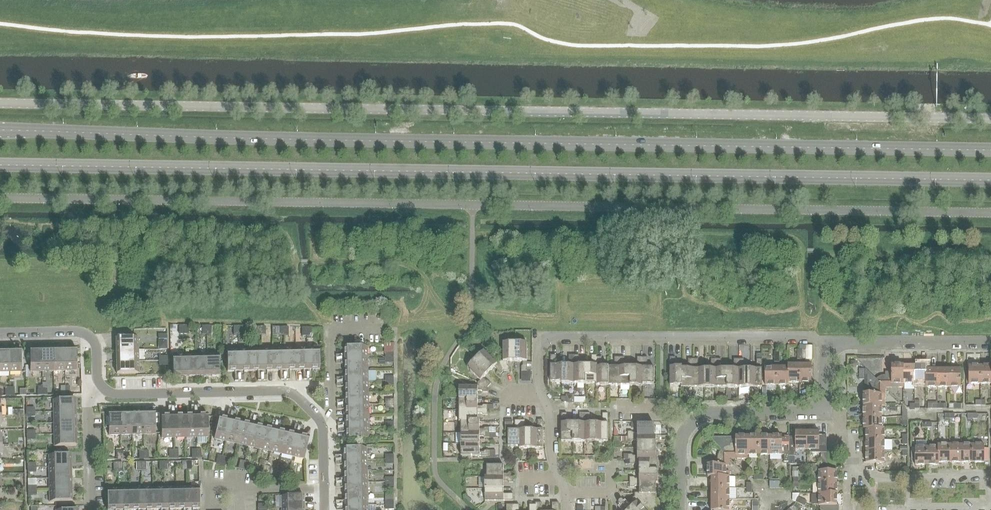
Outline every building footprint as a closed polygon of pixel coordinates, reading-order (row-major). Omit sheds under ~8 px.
[(116,339),(116,351),(138,350),(138,338),(116,339)] [(503,361),(499,361),(504,371),(509,371),(509,367),(507,366),(507,362),(515,361),(515,343),(503,343),(503,361)] [(515,343),(515,361),(523,361),(523,365),(521,367),(521,371),(527,371),(527,363),(527,343),(515,343)] [(345,347),(346,359),(368,359),(368,347),(345,347)] [(76,348),(64,349),(65,371),(77,371),(76,348)] [(296,348),(284,349),(285,371),(296,371),(296,348)] [(307,348),(296,348),(296,371),(308,370),(307,348)] [(319,348),(307,348),(308,370),(320,370),(319,348)] [(30,372),(42,371),(42,349),(30,349),(30,372)] [(53,349),(42,349),(42,371),(53,371),(53,349)] [(64,349),(53,349),(53,371),(65,371),(64,349)] [(250,349),(238,350),(239,372),(250,372),(250,349)] [(261,349),(250,349),(250,372),(262,371),(261,349)] [(273,349),(261,349),(262,371),(273,371),(273,349)] [(284,349),(273,349),(273,371),(285,371),(284,349)] [(0,350),(0,372),(9,372),(9,350),(0,350)] [(21,350),(9,350),(9,372),(21,372),(21,350)] [(116,351),(116,362),(139,362),(138,350),(116,351)] [(227,372),(239,372),(238,350),(227,350),(227,372)] [(500,375),(504,371),(499,361),(497,364),(484,351),(475,359),(489,372),(494,367),(497,370),(497,372),(500,375)] [(207,354),(196,355),(196,377),(208,377),(207,354)] [(219,354),(207,354),(208,377),(219,376),(219,354)] [(173,377),(185,377),(184,355),(172,355),(173,377)] [(196,355),(184,355),(185,377),(196,377),(196,355)] [(562,382),(562,365),(554,365),(554,361),(556,360),(556,355),(550,355),(550,382),(562,382)] [(562,382),(562,384),(574,384),(574,356),(569,356),(569,360),(570,361),(570,365),(562,365),(562,382)] [(574,356),(574,384),(585,384),(585,365),(577,365),(577,361),(579,360),(579,356),(574,356)] [(585,384),(596,384),(597,357),(597,356),(592,356),(591,360),(593,361),(593,365),(585,365),(585,384)] [(608,386),(608,367),(600,367),(600,363),(602,362),(602,357),(597,357),(596,384),(596,386),(608,386)] [(608,367),(608,386),(619,386),(619,357),(614,357),(614,362),(616,363),(616,367),(608,367)] [(631,386),(631,367),(623,367),(623,363),(624,362),(624,357),(619,357),(619,386),(631,386)] [(631,367),(631,386),(643,386),(643,384),(642,384),(642,357),(637,357),(637,362),(638,363),(638,367),(631,367)] [(647,358),(642,357),(642,384),(643,384),(654,384),(654,367),(646,367),(646,363),(647,362),(647,358)] [(670,386),(681,386),(682,386),(682,369),(682,367),(674,367),(674,363),(675,362),(675,358),(670,358),(670,386)] [(346,359),(346,371),(368,370),(368,359),(346,359)] [(480,381),(477,383),(487,387),(491,384),(488,381),(486,381),(483,378),(489,372),(475,359),(467,368),(480,381)] [(689,369),(682,369),(682,386),(681,386),(681,388),(693,388),(693,359),(688,359),(688,364),(689,365),(689,369)] [(698,359),(693,359),(693,388),(704,388),(704,369),(697,369),(697,365),(698,364),(698,359)] [(712,369),(704,369),(704,388),(716,388),(716,359),(711,359),(711,364),(712,365),(712,369)] [(721,359),(716,359),(716,388),(727,388),(727,369),(719,369),(719,365),(721,364),(721,359)] [(727,388),(739,388),(739,359),(734,359),(734,364),(735,365),(735,369),(727,369),(727,388)] [(744,359),(739,359),(739,388),(750,388),(750,369),(742,369),(742,365),(744,364),(744,359)] [(750,369),(750,388),(762,388),(762,359),(756,359),(756,364),(758,365),(758,369),(750,369)] [(139,362),(116,362),(117,374),(139,373),(139,362)] [(788,365),(788,367),(788,383),(799,383),(799,365),(788,365)] [(811,383),(811,365),(799,365),(799,383),(811,383)] [(885,372),(885,376),(883,376),(881,376),(880,377),(878,378),(876,379),(885,388),(892,387),(898,387),(903,387),(903,384),(903,366),(891,366),(891,372),(885,372)] [(914,366),(903,366),(903,384),(914,384),(914,366)] [(914,384),(926,384),(926,369),(926,366),(914,366),(914,384)] [(969,384),(980,384),(980,366),(969,366),(969,384)] [(990,384),(990,366),(980,366),(980,384),(990,384)] [(765,367),(765,385),(777,385),(777,367),(765,367)] [(788,367),(777,367),(777,385),(788,385),(788,383),(788,367)] [(876,379),(865,368),(865,379),(865,389),(865,394),(863,394),(863,406),(881,406),(885,406),(885,401),(885,394),(885,388),(876,379)] [(926,387),(937,387),(937,369),(926,369),(926,384),(926,387)] [(937,387),(949,387),(949,369),(937,369),(937,387)] [(960,369),(949,369),(949,387),(960,387),(960,369)] [(346,371),(346,382),(368,382),(368,370),(346,371)] [(346,382),(346,394),(369,393),(368,382),(346,382)] [(459,387),(459,399),(478,399),(478,391),(482,391),(483,392),(487,392),(487,387),(477,383),(477,387),(459,387)] [(346,394),(347,405),(369,404),(369,393),(346,394)] [(53,400),(53,412),(76,411),(75,399),(53,400)] [(459,399),(459,410),(487,410),(487,405),(483,405),(482,406),(478,406),(478,399),(459,399)] [(347,405),(347,416),(369,416),(369,404),(347,405)] [(863,406),(863,417),(881,417),(881,406),(863,406)] [(459,410),(459,421),(480,421),(478,421),(478,414),(482,414),(483,415),(487,415),(487,410),(459,410)] [(53,412),(54,423),(76,423),(76,411),(53,412)] [(131,412),(120,413),(121,435),(132,435),(131,412)] [(143,412),(131,412),(132,435),(143,434),(143,412)] [(155,412),(143,412),(143,434),(155,434),(155,412)] [(105,428),(108,428),(109,435),(121,435),(120,413),(108,413),(108,416),(105,416),(105,428)] [(573,442),(573,423),(565,423),(565,419),(567,418),(567,414),(561,414),(561,442),(573,442)] [(573,423),(573,442),(585,442),(585,414),(580,414),(580,418),(581,419),(581,423),(573,423)] [(585,414),(585,442),(596,442),(596,423),(588,423),(588,419),(590,418),(590,414),(585,414)] [(596,423),(596,442),(608,442),(608,414),(602,414),(602,418),(604,419),(604,423),(596,423)] [(184,415),(173,416),(173,438),(185,438),(184,415)] [(196,415),(184,415),(185,438),(196,437),(196,415)] [(207,415),(196,415),(196,437),(208,437),(207,415)] [(161,438),(173,438),(173,416),(161,416),(161,438)] [(347,416),(347,428),(369,427),(369,416),(347,416)] [(226,442),(230,420),(219,417),(214,439),(226,442)] [(863,429),(866,429),(881,428),(881,417),(863,417),(863,429)] [(230,420),(226,442),(237,444),(242,422),(230,420)] [(520,447),(520,420),(515,420),(515,425),(516,426),(516,430),(508,430),(508,447),(519,447),(520,447)] [(531,449),(531,430),(523,430),(523,426),(525,425),(525,420),(520,420),(520,447),(519,447),(519,449),(531,449)] [(531,430),(531,449),(543,449),(543,420),(538,420),(538,425),(539,426),(539,430),(531,430)] [(480,429),(480,421),(459,421),(459,422),(461,422),(461,433),(489,433),(489,428),(485,428),(483,429),(480,429)] [(242,422),(237,444),(248,447),(253,425),(242,422)] [(54,423),(54,435),(76,434),(76,423),(54,423)] [(253,425),(248,447),(259,449),(264,427),(253,425)] [(654,437),(654,436),(654,425),(637,425),(637,433),(633,433),(632,432),(628,432),(628,437),(654,437)] [(264,427),(259,449),(270,452),(275,430),(264,427)] [(369,427),(347,428),(347,440),(370,439),(369,427)] [(866,429),(866,440),(884,440),(884,428),(881,428),(866,429)] [(275,430),(270,452),(281,454),(286,432),(275,430)] [(286,432),(281,454),(293,457),(298,435),(286,432)] [(795,437),(789,437),(789,456),(795,457),(796,457),(796,450),(807,450),(807,432),(795,432),(795,437)] [(826,453),(826,436),(819,436),(819,432),(807,432),(807,450),(812,450),(812,453),(826,453)] [(485,438),(489,438),(489,433),(461,433),(461,444),(480,444),(480,437),(484,437),(485,438)] [(76,434),(54,435),(54,447),(77,446),(76,434)] [(304,459),(305,456),(309,437),(298,435),(293,457),(304,459)] [(654,437),(628,437),(628,442),(632,442),(633,440),(637,440),(637,448),(656,448),(656,436),(654,436),(654,437)] [(710,437),(721,450),(729,459),(748,459),(748,455),(747,455),(747,437),(710,437)] [(747,455),(748,455),(759,455),(759,437),(747,437),(747,455)] [(759,437),(759,455),(770,455),(770,437),(759,437)] [(789,462),(789,456),(789,437),(782,437),(770,437),(770,455),(782,455),(784,455),(784,462),(789,462)] [(866,440),(866,451),(884,451),(884,440),(866,440)] [(480,444),(461,444),(461,456),(489,456),(489,451),(485,451),(484,452),(480,452),(480,444)] [(938,463),(949,463),(949,445),(938,445),(938,447),(938,463)] [(961,463),(961,445),(949,445),(949,463),(961,463)] [(961,445),(961,463),(972,463),(972,445),(961,445)] [(984,463),(984,462),(984,446),(984,445),(972,445),(972,463),(984,463)] [(927,465),(927,447),(915,447),(915,448),(915,459),(915,465),(927,465)] [(938,447),(927,447),(927,465),(938,465),(938,463),(938,447)] [(345,449),(345,460),(367,460),(367,448),(345,449)] [(656,460),(656,459),(656,448),(637,448),(637,456),(633,456),(632,455),(628,455),(628,460),(630,460),(656,460)] [(714,465),(708,465),(708,477),(711,477),(729,477),(729,476),(729,472),(726,472),(726,466),(729,466),(729,459),(721,450),(720,451),(719,453),(718,454),(718,455),(717,457),(717,459),(714,459),(714,465)] [(884,463),(884,451),(866,451),(866,463),(884,463)] [(48,455),(49,467),(71,467),(71,455),(62,455),(54,455),(48,455)] [(656,459),(656,460),(630,460),(629,465),(634,465),(635,463),(639,463),(639,471),(658,471),(658,459),(656,459)] [(345,460),(345,472),(367,471),(367,460),(345,460)] [(487,466),(487,477),(487,478),(513,478),(513,473),(509,473),(507,474),(503,474),(503,466),(487,466)] [(49,467),(49,479),(71,478),(71,467),(49,467)] [(345,472),(345,483),(368,483),(367,471),(345,472)] [(658,471),(639,471),(639,479),(635,479),(634,477),(629,477),(630,482),(656,482),(656,483),(658,483),(658,471)] [(821,471),(819,471),(819,483),(837,483),(837,471),(836,471),(821,471)] [(485,489),(503,489),(503,481),(507,481),(509,483),(513,483),(513,478),(487,478),(487,477),(485,477),(485,489)] [(711,477),(711,488),(729,488),(729,477),(711,477)] [(49,479),(49,490),(71,490),(71,478),(49,479)] [(656,482),(630,482),(629,487),(634,487),(635,486),(639,486),(639,494),(656,494),(656,483),(656,482)] [(345,483),(346,495),(368,494),(368,483),(345,483)] [(837,483),(819,483),(819,494),(837,494),(837,483)] [(153,488),(153,509),(155,509),(165,509),(164,487),(153,488)] [(176,487),(164,487),(165,509),(176,509),(176,487)] [(187,487),(176,487),(176,509),(188,509),(187,487)] [(199,487),(187,487),(188,509),(200,509),(199,487)] [(119,488),(107,489),(107,509),(119,509),(119,488)] [(119,488),(119,509),(131,509),(130,488),(119,488)] [(130,488),(131,509),(142,509),(142,488),(130,488)] [(142,488),(142,509),(153,509),(153,488),(142,488)] [(729,488),(711,488),(711,500),(729,500),(729,488)] [(503,489),(485,489),(485,501),(494,501),(513,501),(513,494),(503,494),(503,489)] [(71,490),(49,490),(49,502),(72,502),(71,490)] [(385,501),(385,505),(394,505),(394,500),(394,493),(385,494),(385,501)] [(346,495),(346,506),(368,506),(368,494),(346,495)] [(624,506),(628,509),(659,509),(660,509),(660,499),(656,499),(656,494),(639,494),(635,494),(635,497),(633,499),(636,503),(632,507),(627,503),(624,506)] [(795,503),(796,502),(800,504),(802,500),(798,498),(800,494),(792,494),(792,501),(795,503)] [(837,494),(819,494),(811,494),(811,504),(819,504),(819,506),(837,506),(837,494)] [(281,496),(281,508),(304,508),(304,496),(281,496)] [(711,500),(711,509),(729,509),(729,500),(711,500)]
